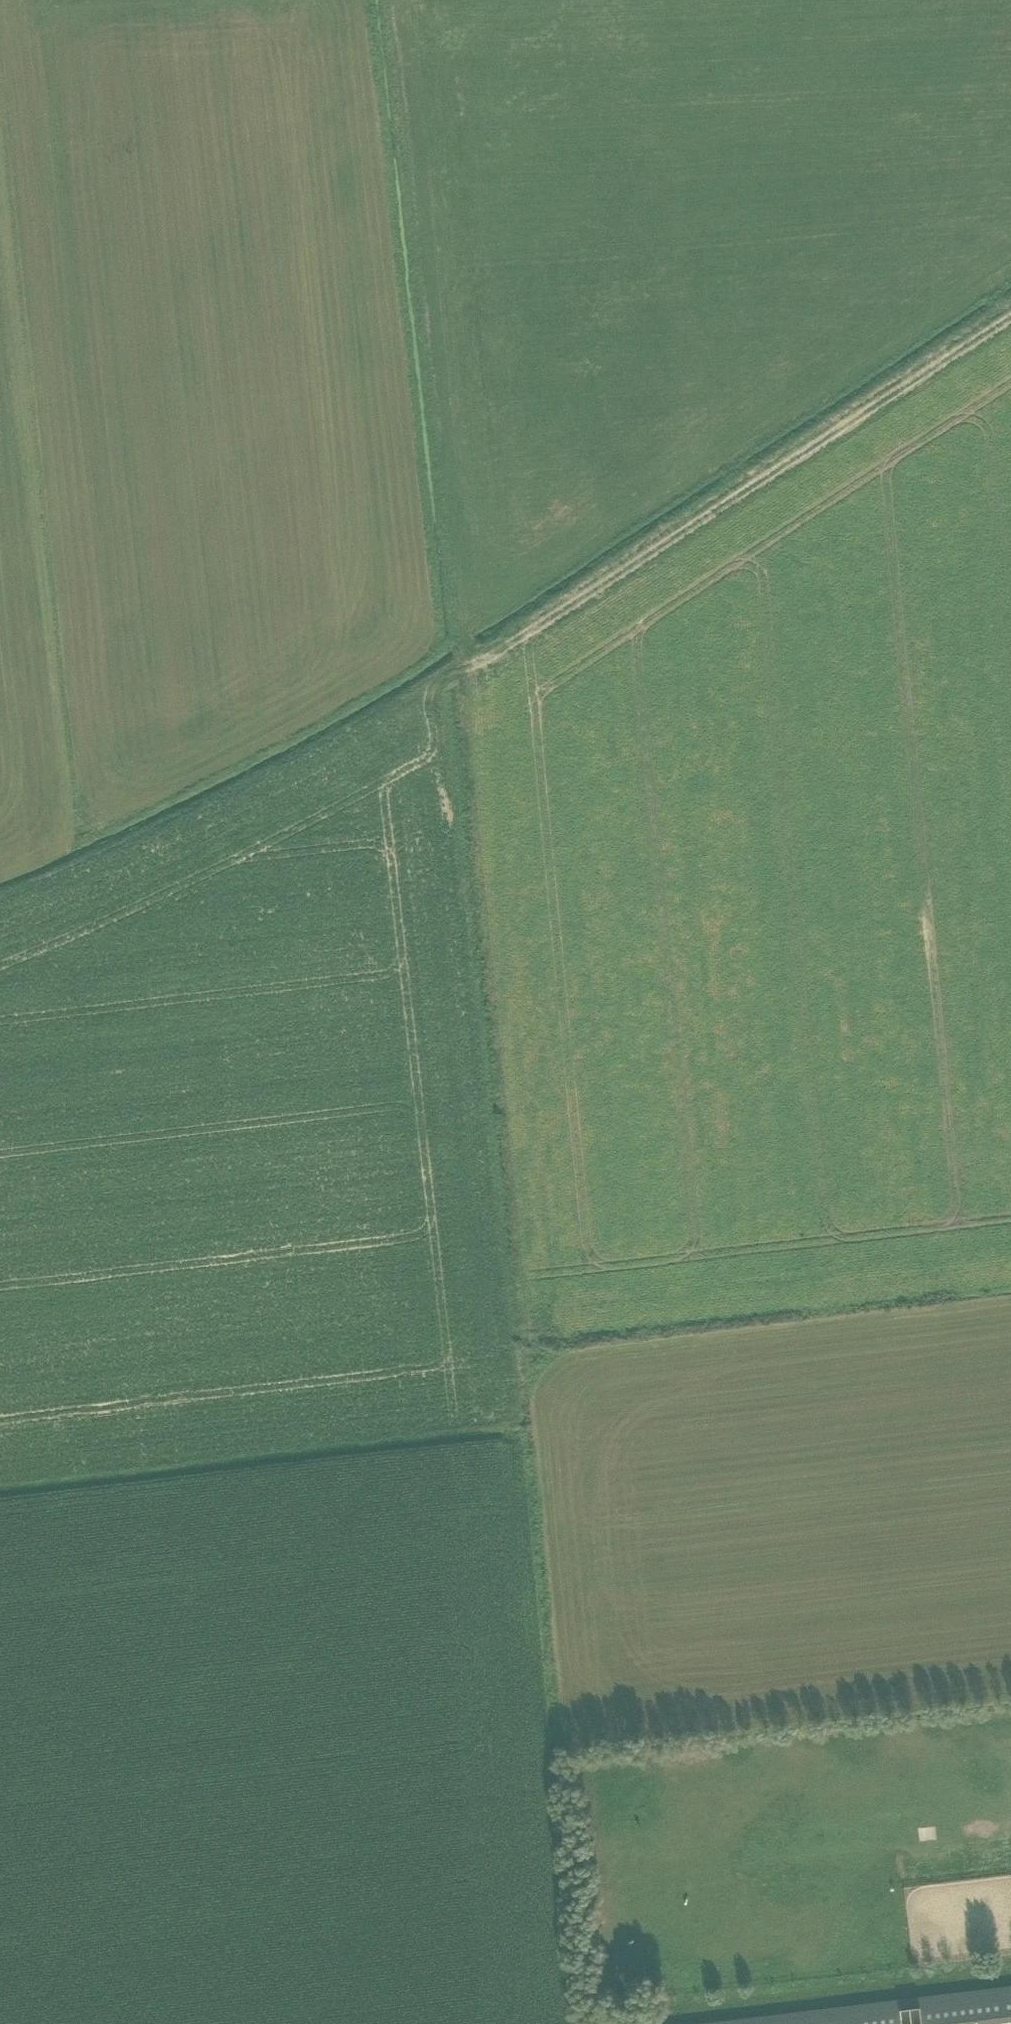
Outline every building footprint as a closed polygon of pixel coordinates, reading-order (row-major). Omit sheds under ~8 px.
[(707,2023),(1010,2023),(1010,1987),(707,2023)]
